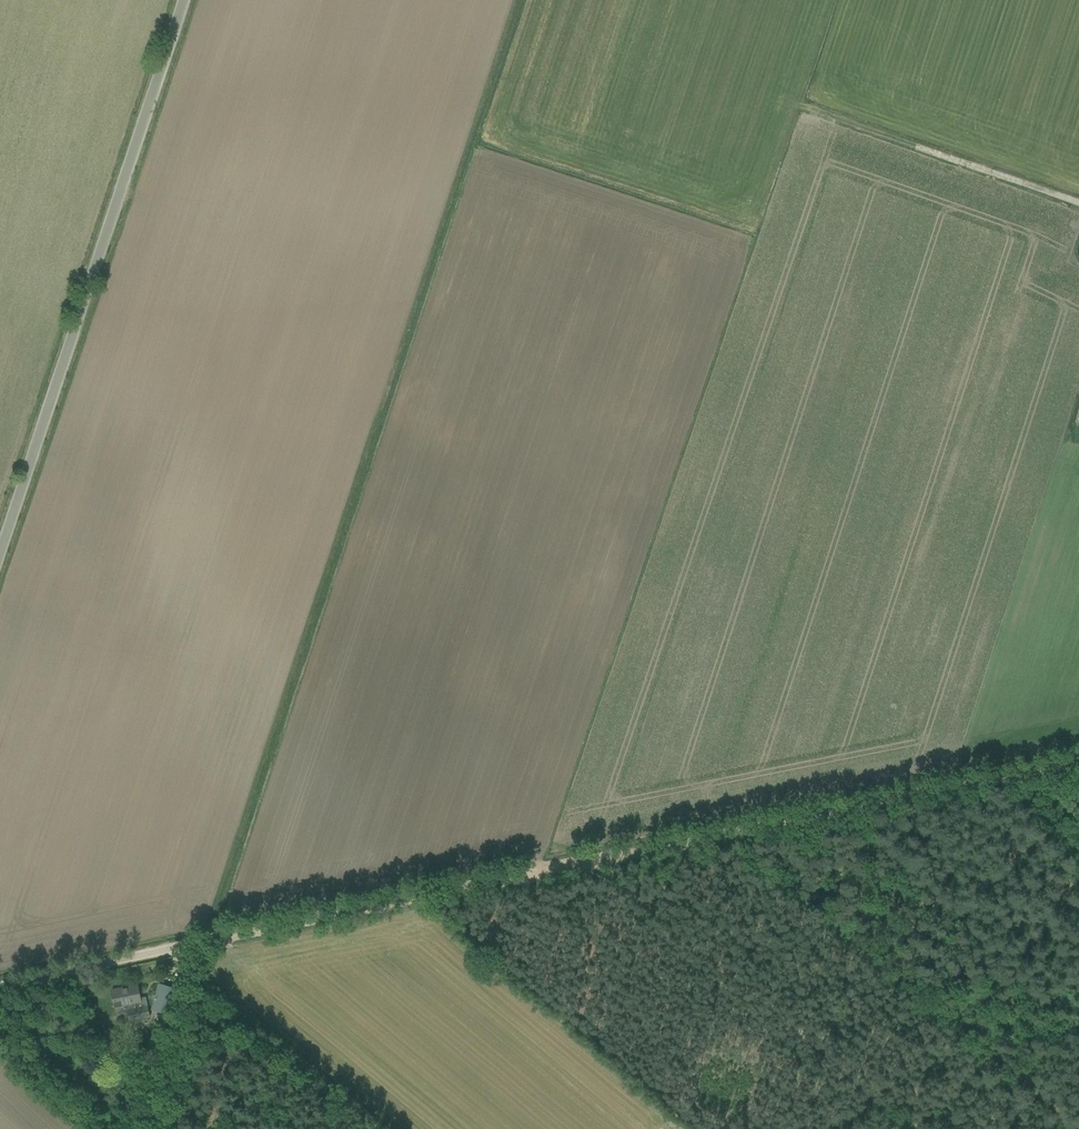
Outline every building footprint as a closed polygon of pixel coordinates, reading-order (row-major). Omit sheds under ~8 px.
[(160,983),(151,1008),(166,1014),(175,988),(160,983)] [(112,990),(114,1001),(115,1008),(127,1005),(130,1021),(150,1017),(148,1008),(145,998),(141,999),(138,985),(112,990)]
